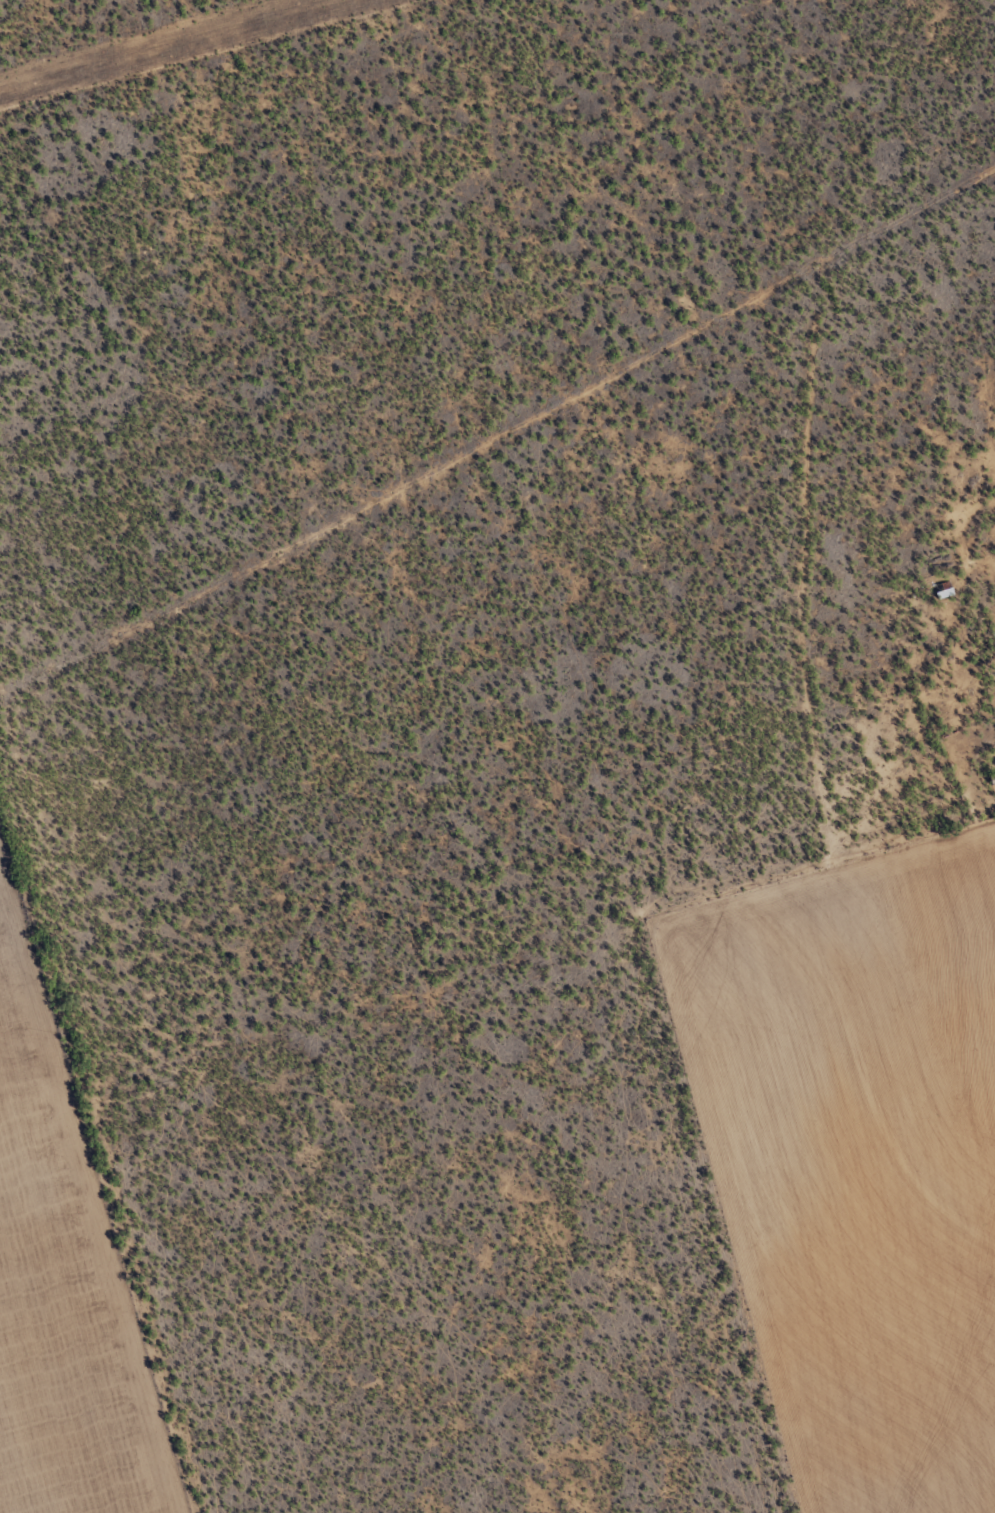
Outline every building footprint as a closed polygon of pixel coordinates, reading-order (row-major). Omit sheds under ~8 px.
[(933,582),(937,599),(953,595),(949,579),(933,582)]
